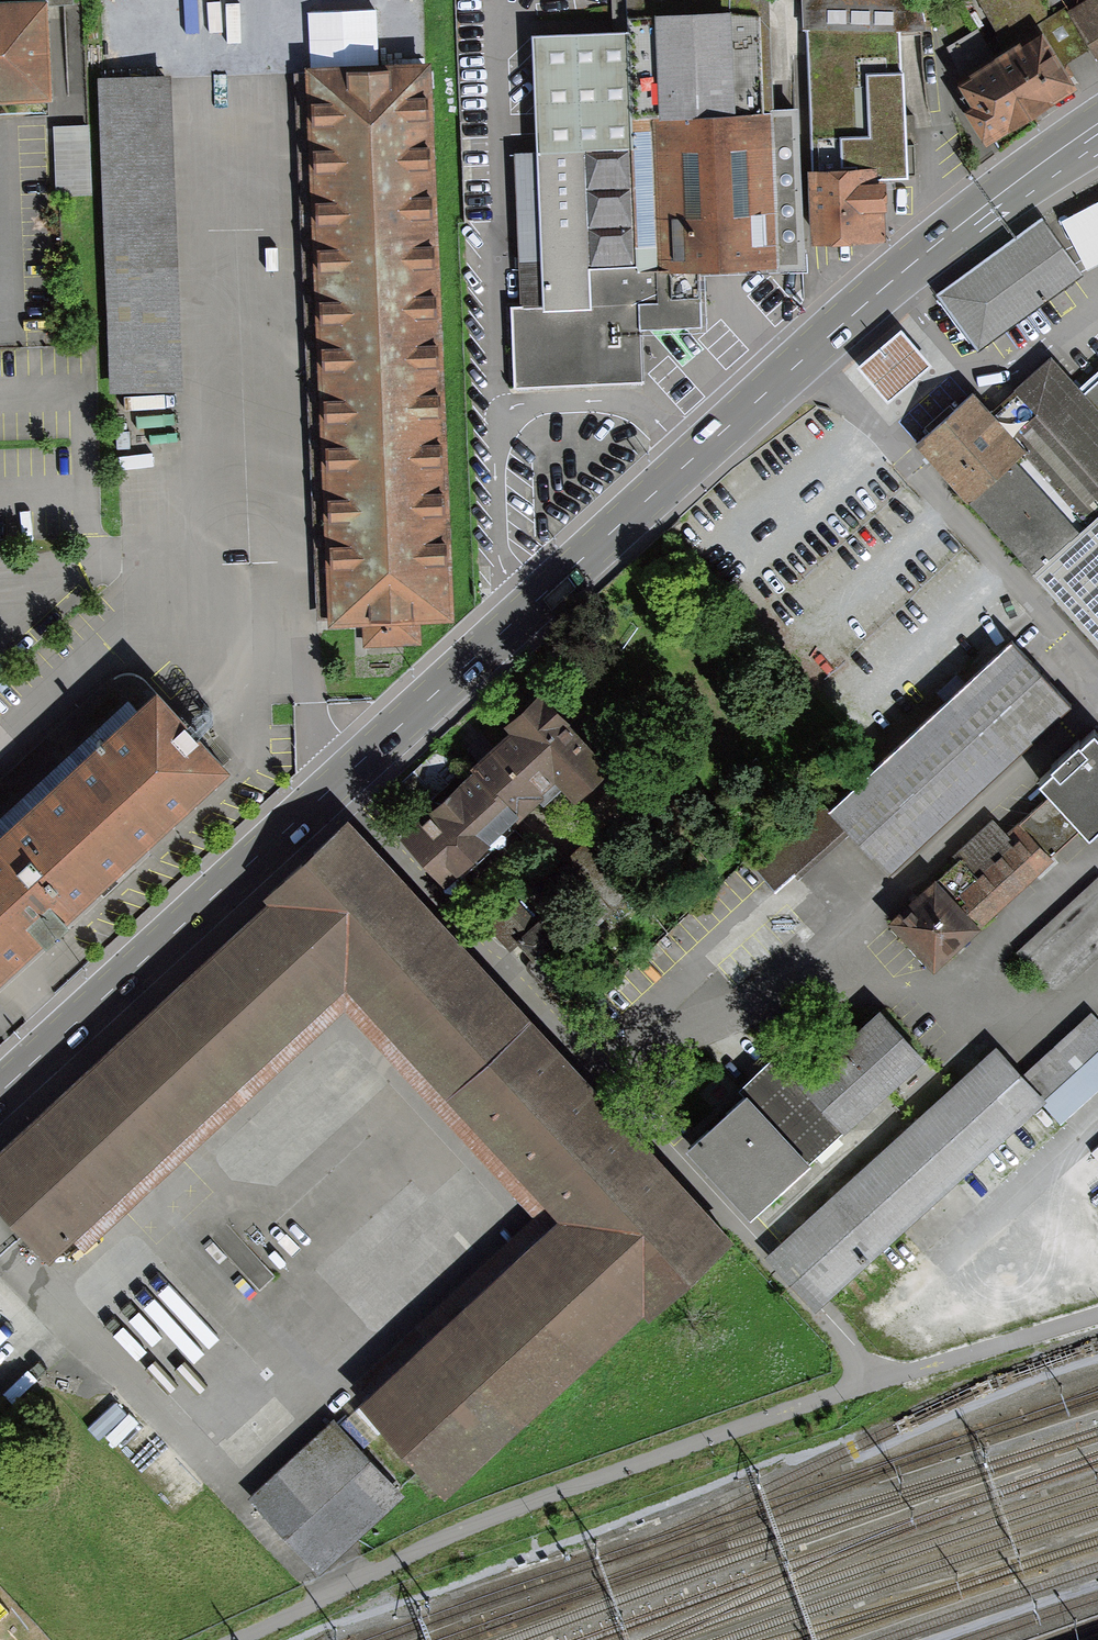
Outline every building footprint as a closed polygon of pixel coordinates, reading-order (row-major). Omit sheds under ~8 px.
[(49,90),(43,0),(0,0),(0,93),(49,90)] [(802,35),(905,30),(903,0),(800,0),(802,35)] [(992,43),(1042,14),(1042,0),(967,0),(992,43)] [(1097,75),(1097,0),(1072,0),(1056,10),(1097,75)] [(766,108),(762,17),(621,24),(621,26),(626,115),(766,108)] [(247,20),(86,28),(88,69),(249,60),(247,20)] [(626,115),(621,26),(521,30),(535,311),(635,306),(633,278),(626,115)] [(874,181),(912,180),(905,30),(802,35),(799,35),(806,185),(874,181)] [(991,139),(1070,85),(1032,30),(954,83),(991,139)] [(424,59),(289,66),(320,618),(360,616),(362,644),(415,641),(414,615),(456,612),(424,59)] [(99,79),(106,394),(177,392),(171,77),(99,79)] [(696,275),(799,270),(791,107),(766,108),(626,115),(633,278),(696,275)] [(94,128),(57,129),(59,198),(96,196),(94,128)] [(527,151),(503,153),(510,312),(535,311),(527,151)] [(809,242),(876,239),(874,181),(806,185),(809,242)] [(1055,217),(1079,265),(1097,255),(1097,196),(1055,217)] [(930,287),(974,349),(1075,278),(1031,216),(930,287)] [(636,331),(698,328),(696,275),(633,278),(635,306),(636,331)] [(506,389),(638,383),(636,331),(635,306),(535,311),(502,312),(506,389)] [(859,358),(888,390),(930,353),(901,321),(859,358)] [(1052,359),(989,415),(1024,454),(1089,525),(1097,516),(1097,412),(1083,395),(1052,359)] [(1083,395),(1097,412),(1097,382),(1083,395)] [(972,395),(915,446),(967,504),(1024,454),(989,415),(972,395)] [(1089,525),(1024,454),(967,504),(1035,576),(1089,525)] [(1097,647),(1097,516),(1089,525),(1035,576),(1097,647)] [(822,808),(880,871),(1059,707),(1001,644),(822,808)] [(233,773),(157,691),(0,836),(0,987),(233,773)] [(403,815),(458,874),(551,788),(566,804),(601,772),(532,697),(497,729),(403,815)] [(1097,822),(1097,745),(1081,728),(1030,777),(1086,834),(1097,822)] [(917,973),(1078,839),(1040,793),(879,927),(917,973)] [(0,1135),(0,1218),(18,1237),(43,1264),(67,1241),(341,985),(558,1223),(364,1403),(356,1410),(418,1474),(445,1501),(643,1318),(648,1323),(734,1244),(725,1234),(340,818),(0,1135)] [(1059,991),(1097,952),(1097,872),(1096,870),(1017,949),(1059,991)] [(341,985),(67,1241),(79,1253),(336,1013),(531,1224),(351,1389),(364,1403),(558,1223),(341,985)] [(881,1012),(802,1088),(843,1134),(924,1059),(881,1012)] [(766,1257),(817,1313),(1049,1104),(998,1048),(766,1257)] [(746,1099),(807,1166),(843,1134),(802,1088),(775,1059),(739,1091),(746,1099)] [(746,1099),(686,1155),(749,1223),(809,1168),(807,1166),(746,1099)] [(264,1259),(251,1269),(265,1289),(279,1279),(264,1259)] [(333,1420),(247,1501),(319,1576),(405,1497),(333,1420)] [(11,1616),(0,1597),(0,1623),(11,1616)]
